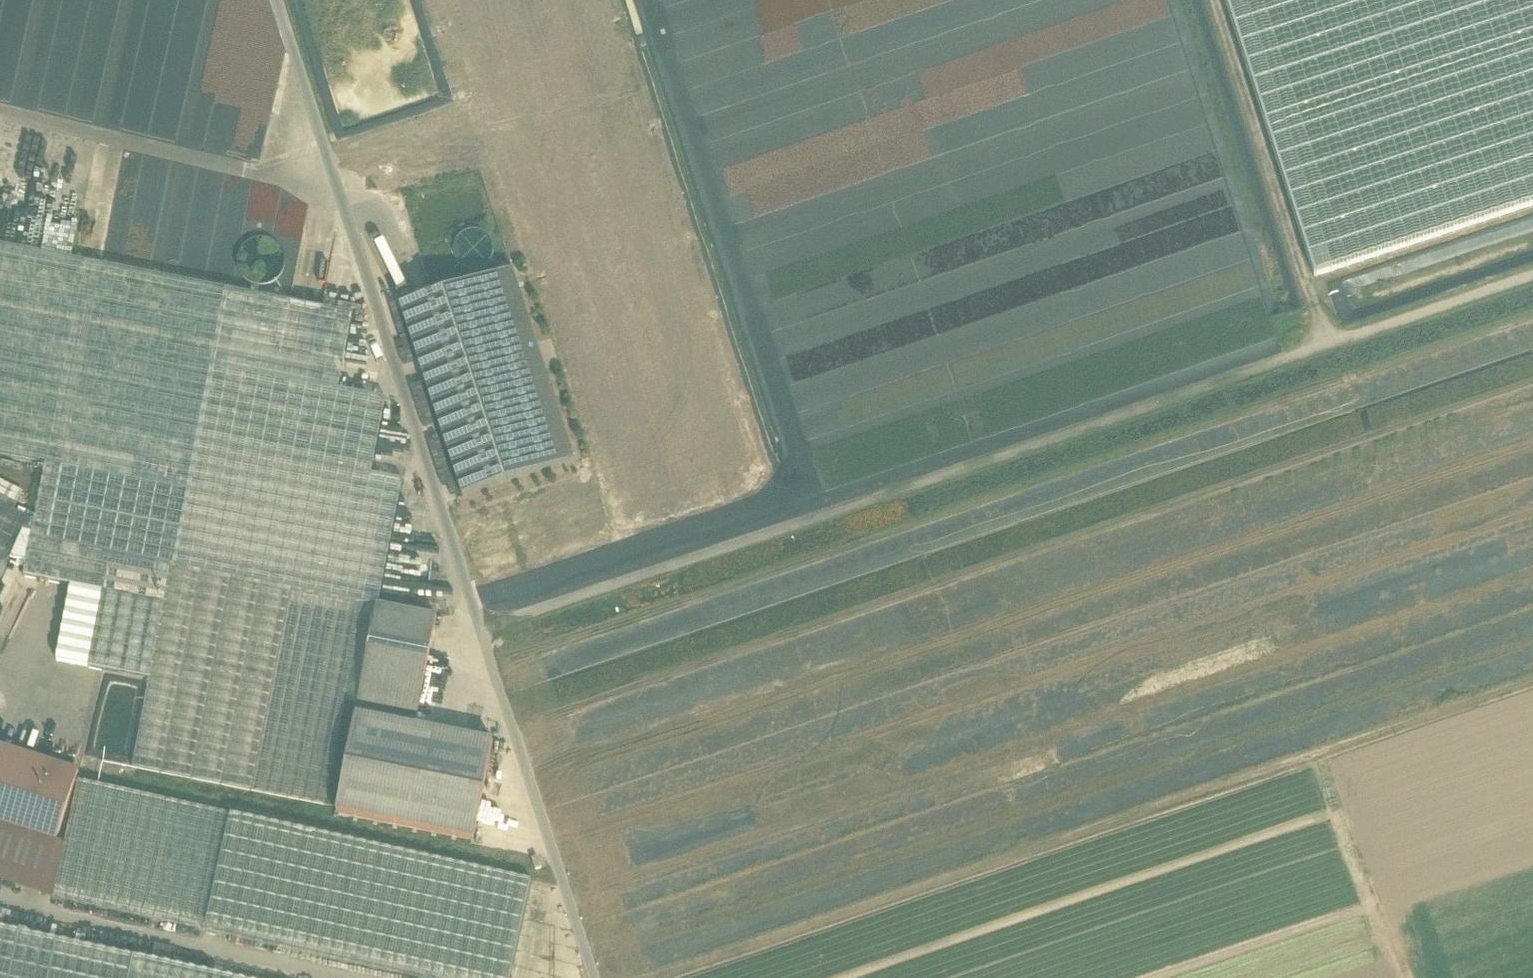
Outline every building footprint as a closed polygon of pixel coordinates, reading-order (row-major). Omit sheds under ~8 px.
[(93,114),(131,49),(118,23),(134,15),(126,0),(119,0),(119,1),(117,0),(109,0),(94,8),(96,0),(67,0),(67,1),(67,0),(0,0),(0,96),(93,114)] [(1313,273),(1532,203),(1532,0),(1225,0),(1313,273)] [(478,258),(478,231),(453,231),(453,258),(478,258)] [(0,246),(0,456),(46,465),(35,521),(0,504),(0,582),(10,561),(27,564),(24,578),(71,587),(57,663),(88,668),(88,669),(149,681),(131,769),(325,807),(345,703),(357,706),(376,608),(378,608),(403,482),(371,475),(386,400),(339,391),(353,316),(0,246)] [(512,272),(400,308),(462,499),(575,462),(512,272)] [(378,608),(376,608),(357,706),(358,706),(417,718),(437,620),(378,608)] [(417,718),(358,706),(336,815),(474,842),(493,744),(415,729),(417,718)] [(456,720),(453,734),(484,742),(487,728),(456,720)] [(0,749),(0,825),(56,842),(78,773),(0,749)] [(78,783),(53,901),(403,977),(510,977),(531,883),(78,783)] [(0,930),(0,977),(221,977),(0,930)]
